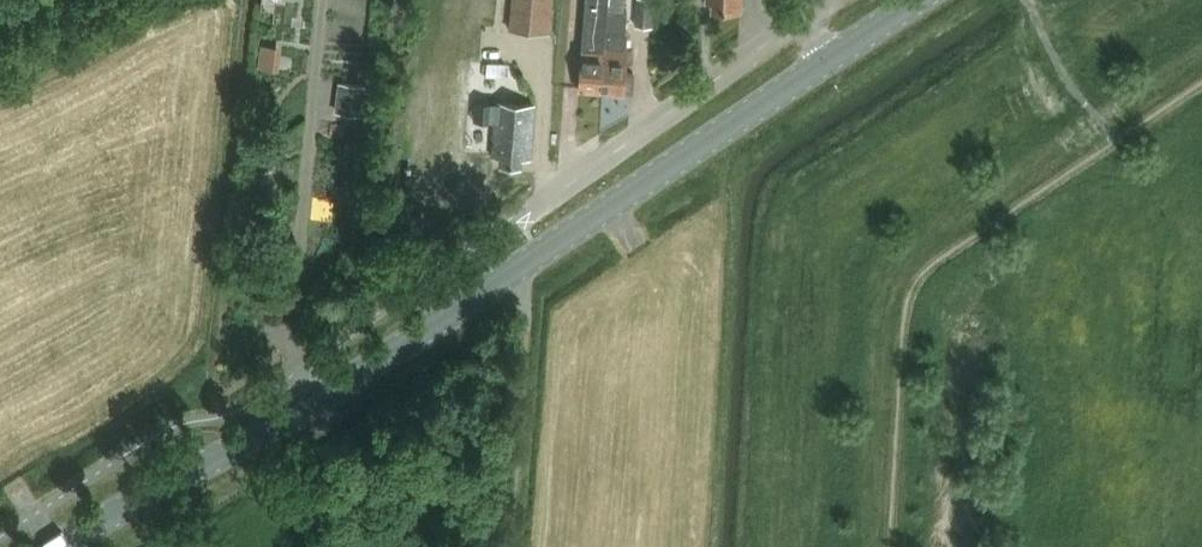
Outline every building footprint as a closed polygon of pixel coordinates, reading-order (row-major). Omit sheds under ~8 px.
[(552,0),(513,0),(510,31),(549,34),(552,0)] [(581,90),(603,92),(609,15),(609,11),(610,0),(589,0),(587,13),(581,90)] [(603,92),(628,94),(628,93),(635,94),(637,73),(630,73),(631,51),(629,51),(630,33),(628,33),(629,13),(624,13),(625,0),(610,0),(609,11),(609,15),(603,92)] [(635,26),(652,27),(654,0),(637,0),(635,26)] [(714,8),(740,9),(741,0),(714,0),(714,8)] [(260,41),(260,64),(278,64),(278,41),(260,41)] [(506,64),(487,63),(486,76),(505,77),(506,64)] [(366,86),(338,83),(335,113),(362,116),(366,86)] [(474,122),(496,123),(494,157),(502,157),(502,164),(524,166),(525,159),(533,160),(536,105),(497,103),(497,104),(476,102),(474,122)]
